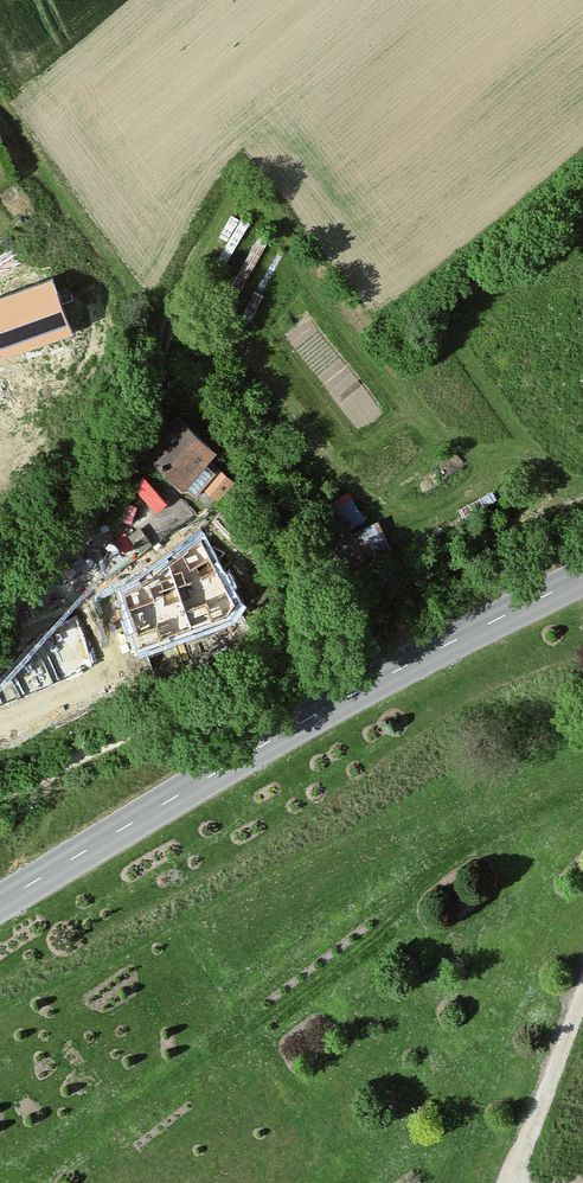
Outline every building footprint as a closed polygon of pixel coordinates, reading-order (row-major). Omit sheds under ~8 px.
[(0,299),(0,354),(2,360),(72,335),(52,280),(0,299)] [(216,446),(178,414),(149,449),(187,481),(216,446)] [(234,479),(218,466),(203,485),(219,497),(234,479)] [(151,563),(135,569),(141,584),(156,578),(151,563)]
